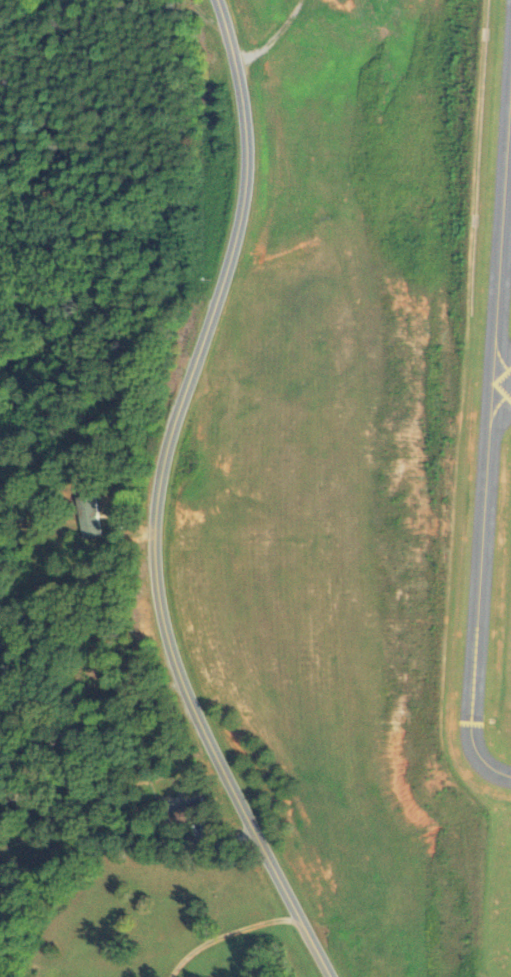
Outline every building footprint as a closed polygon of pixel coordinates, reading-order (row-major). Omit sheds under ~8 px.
[(97,536),(92,494),(74,496),(78,538),(97,536)] [(173,811),(177,825),(208,816),(203,801),(173,811)]
